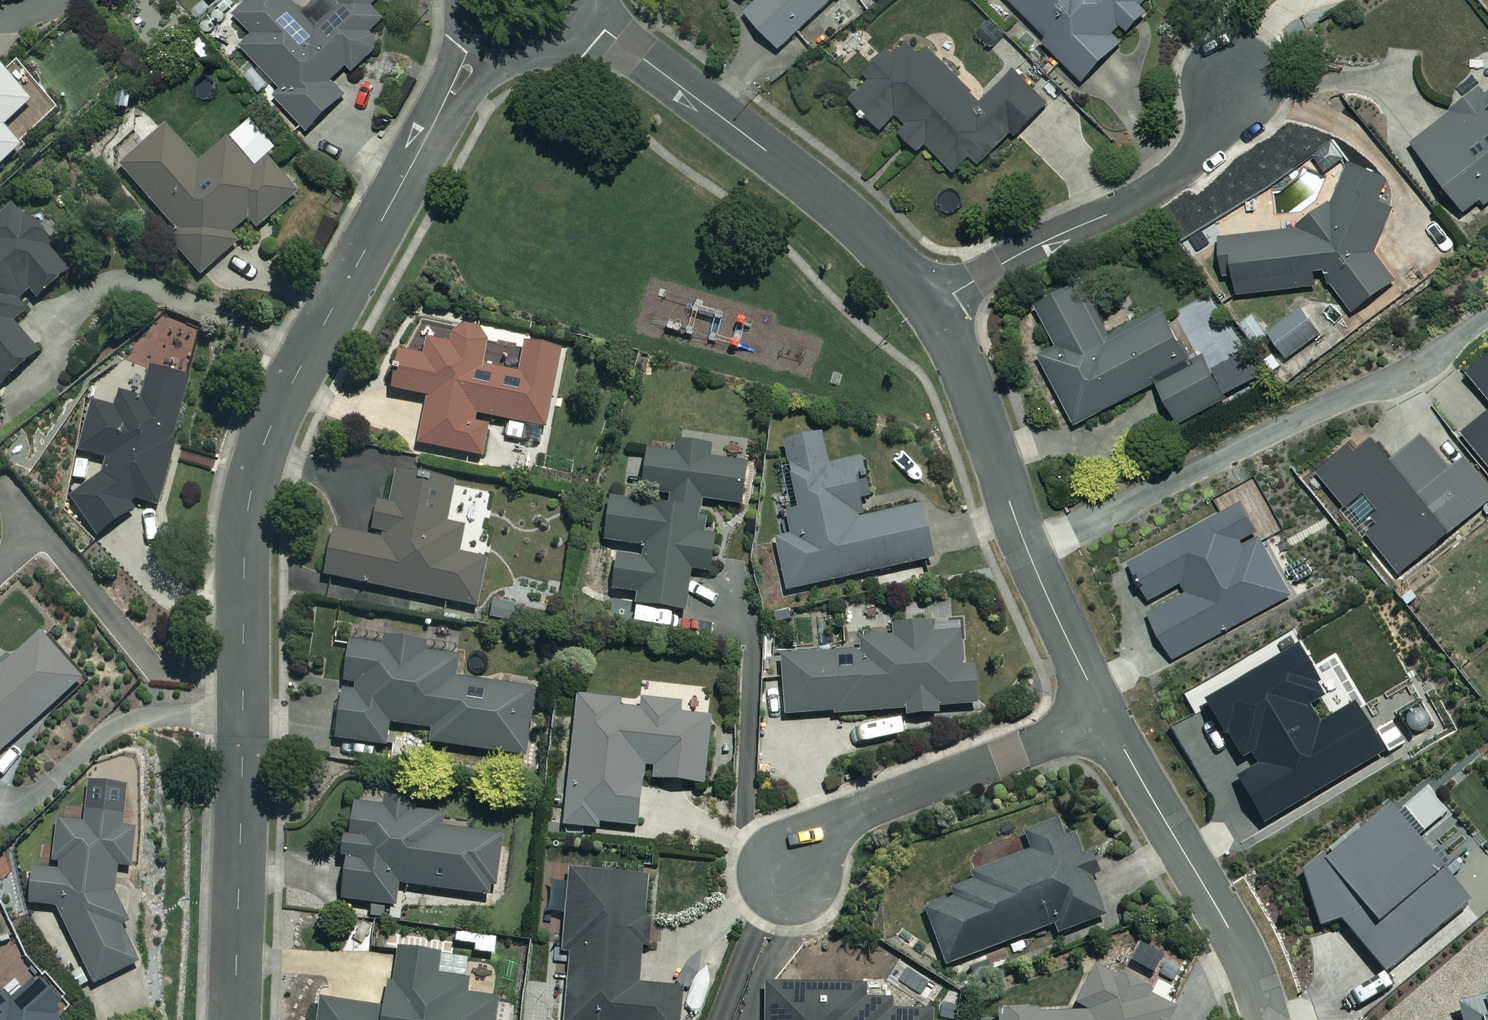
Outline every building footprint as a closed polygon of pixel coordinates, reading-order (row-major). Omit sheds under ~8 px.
[(346,95),(332,81),(347,66),(352,72),(395,30),(370,6),(376,0),(315,0),(304,11),(293,0),(250,0),(235,15),(255,34),(241,47),(283,90),(276,97),(309,131),(346,95)] [(759,1),(746,12),(778,48),(833,0),(758,0),(759,1)] [(1047,37),(1043,41),(1082,81),(1120,44),(1111,34),(1122,23),(1128,30),(1146,12),(1138,3),(1141,0),(1010,0),(1047,37)] [(899,112),(908,122),(897,132),(915,153),(926,143),(954,172),(970,157),(978,165),(1047,102),(1018,70),(983,103),(916,30),(846,95),(879,131),(899,112)] [(9,79),(2,71),(0,73),(0,164),(59,113),(21,69),(9,79)] [(1413,143),(1465,212),(1481,200),(1485,206),(1487,204),(1487,86),(1413,143)] [(197,164),(167,128),(121,167),(177,232),(168,239),(201,277),(298,194),(268,158),(253,171),(226,139),(197,164)] [(1373,251),(1393,210),(1379,203),(1390,181),(1351,162),(1333,199),(1292,230),(1217,239),(1222,280),(1234,278),(1236,297),(1314,288),(1311,270),(1317,269),(1352,316),(1396,284),(1373,251)] [(17,204),(0,218),(0,387),(39,355),(12,321),(70,274),(45,244),(48,241),(17,204)] [(1104,339),(1076,285),(1036,306),(1055,342),(1036,352),(1074,425),(1156,382),(1178,423),(1226,398),(1204,356),(1192,363),(1163,308),(1104,339)] [(1320,334),(1301,310),(1269,334),(1288,359),(1320,334)] [(485,340),(486,332),(416,318),(392,392),(425,398),(416,447),(484,459),(491,425),(477,422),(478,415),(547,428),(563,346),(529,340),(527,347),(485,340)] [(1466,374),(1487,401),(1487,356),(1466,374)] [(186,378),(148,370),(139,414),(92,404),(81,454),(107,459),(103,476),(71,500),(98,536),(130,514),(137,501),(158,506),(186,378)] [(1462,435),(1487,467),(1487,414),(1462,435)] [(932,560),(920,503),(861,516),(858,501),(868,499),(859,458),(828,465),(821,434),(779,444),(794,512),(784,514),(789,536),(773,539),(785,592),(932,560)] [(1399,576),(1487,504),(1487,485),(1466,458),(1451,470),(1423,436),(1392,461),(1375,440),(1356,455),(1350,448),(1317,475),(1346,510),(1364,495),(1378,512),(1371,518),(1378,527),(1367,536),(1399,576)] [(703,511),(705,501),(740,504),(744,463),(709,459),(710,446),(675,443),(674,455),(647,452),(641,504),(609,501),(605,543),(642,547),(641,559),(617,556),(613,592),(637,594),(636,606),(686,611),(690,570),(710,572),(716,512),(703,511)] [(384,533),(382,540),(334,530),(325,576),(478,608),(488,561),(458,555),(464,528),(445,524),(453,486),(396,474),(389,506),(378,503),(372,531),(384,533)] [(1147,615),(1172,661),(1292,597),(1260,537),(1243,547),(1240,541),(1257,532),(1241,503),(1128,564),(1149,603),(1181,585),(1186,594),(1147,615)] [(932,635),(931,623),(891,625),(891,640),(857,641),(858,653),(778,657),(781,717),(831,714),(831,717),(905,713),(905,718),(937,717),(937,709),(976,707),(974,667),(962,667),(960,633),(932,635)] [(81,679),(39,633),(3,666),(0,662),(0,752),(81,679)] [(351,638),(344,680),(353,682),(352,691),(343,689),(335,739),(386,748),(390,724),(431,731),(429,742),(525,758),(536,690),(455,677),(459,651),(388,640),(387,644),(351,638)] [(1235,780),(1263,827),(1384,754),(1354,704),(1318,726),(1308,710),(1324,700),(1317,688),(1320,686),(1297,648),(1203,705),(1223,739),(1226,737),(1241,763),(1251,756),(1257,767),(1235,780)] [(680,706),(578,695),(564,826),(599,830),(599,823),(637,827),(643,766),(654,767),(653,779),(704,784),(711,718),(679,715),(680,706)] [(1386,976),(1470,907),(1448,881),(1462,869),(1456,863),(1442,874),(1414,841),(1446,815),(1426,792),(1395,818),(1389,809),(1326,862),(1322,857),(1301,874),(1318,930),(1340,924),(1386,976)] [(387,793),(385,804),(353,800),(340,900),(395,907),(398,885),(492,897),(500,837),(440,829),(442,812),(418,808),(419,797),(387,793)] [(113,872),(131,873),(133,824),(121,824),(122,813),(86,812),(85,823),(58,822),(57,872),(33,871),(32,905),(56,906),(96,987),(142,965),(112,904),(113,872)] [(1063,839),(1056,820),(1021,833),(1029,852),(969,875),(972,882),(949,891),(952,900),(922,911),(945,969),(1053,927),(1057,937),(1106,918),(1090,879),(1098,876),(1090,855),(1082,858),(1073,835),(1063,839)] [(567,873),(566,885),(550,884),(548,912),(566,913),(563,952),(568,952),(564,1019),(679,1019),(681,988),(642,986),(649,878),(567,873)] [(398,948),(390,1010),(320,1000),(317,1019),(494,1019),(497,999),(466,995),(468,981),(436,976),(439,953),(398,948)] [(1097,965),(1075,1008),(997,1011),(997,1019),(1167,1019),(1175,1004),(1097,965)] [(8,996),(0,988),(0,1019),(60,1019),(58,1018),(69,1009),(36,972),(8,996)] [(765,986),(765,1019),(933,1019),(933,1011),(890,1011),(890,1001),(866,1001),(866,986),(765,986)] [(1456,1009),(1459,1019),(1487,1019),(1487,1001),(1456,1009)]
